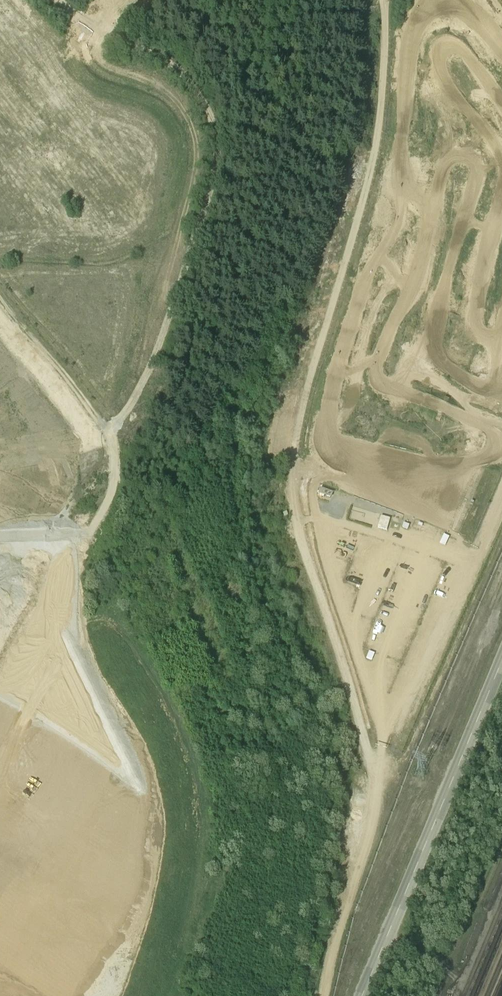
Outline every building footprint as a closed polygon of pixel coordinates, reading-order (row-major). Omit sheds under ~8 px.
[(317,494),(329,499),(332,491),(319,486),(317,494)] [(349,517),(372,524),(376,513),(353,506),(349,517)] [(379,515),(375,527),(386,530),(390,518),(379,515)] [(442,534),(439,544),(444,546),(447,535),(442,534)]
